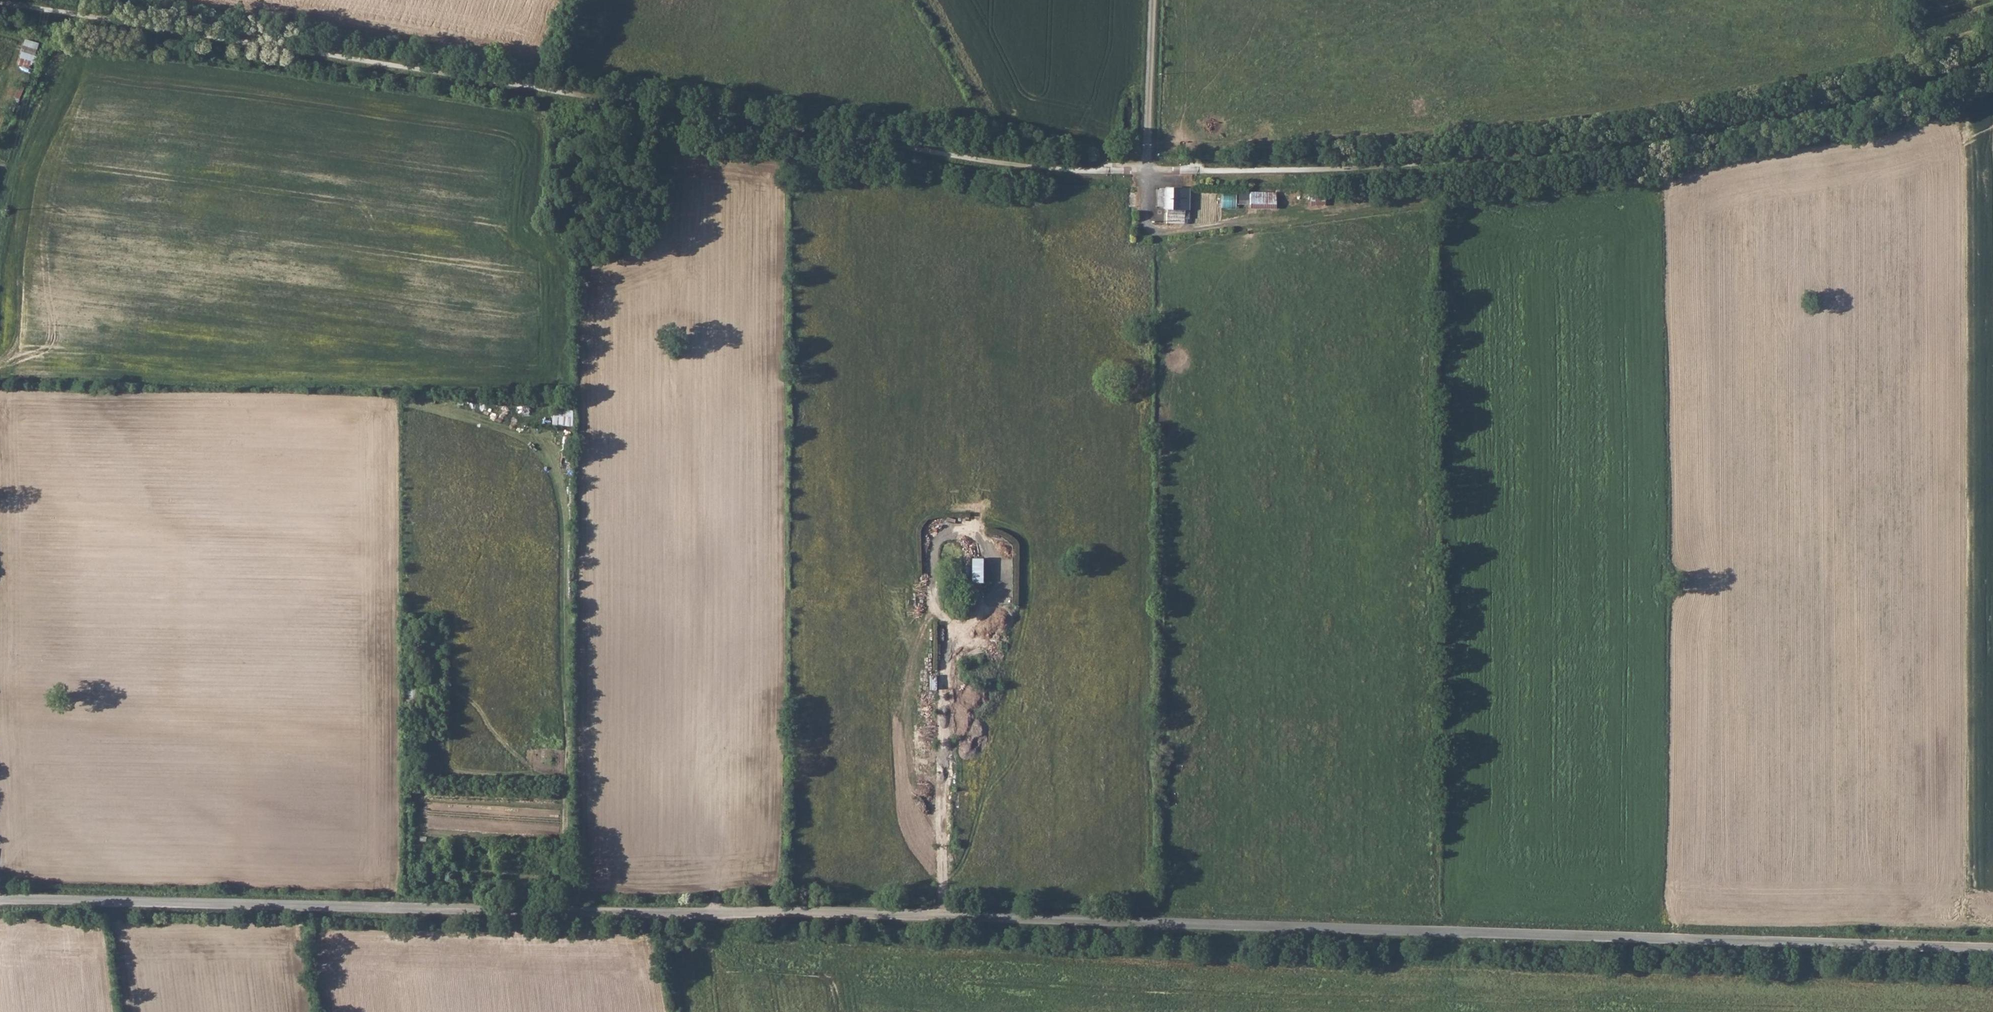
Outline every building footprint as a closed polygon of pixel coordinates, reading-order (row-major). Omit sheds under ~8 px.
[(23,39),(17,63),(33,67),(39,43),(23,39)] [(1274,193),(1237,191),(1237,206),(1274,207),(1274,193)] [(1324,205),(1324,193),(1309,194),(1309,205),(1324,205)] [(1158,209),(1166,209),(1168,195),(1159,195),(1158,209)] [(1168,209),(1167,228),(1185,225),(1186,215),(1190,215),(1192,197),(1168,195),(1166,209),(1168,209)] [(968,557),(968,582),(981,583),(981,557),(968,557)] [(415,701),(415,687),(403,687),(403,701),(415,701)]
